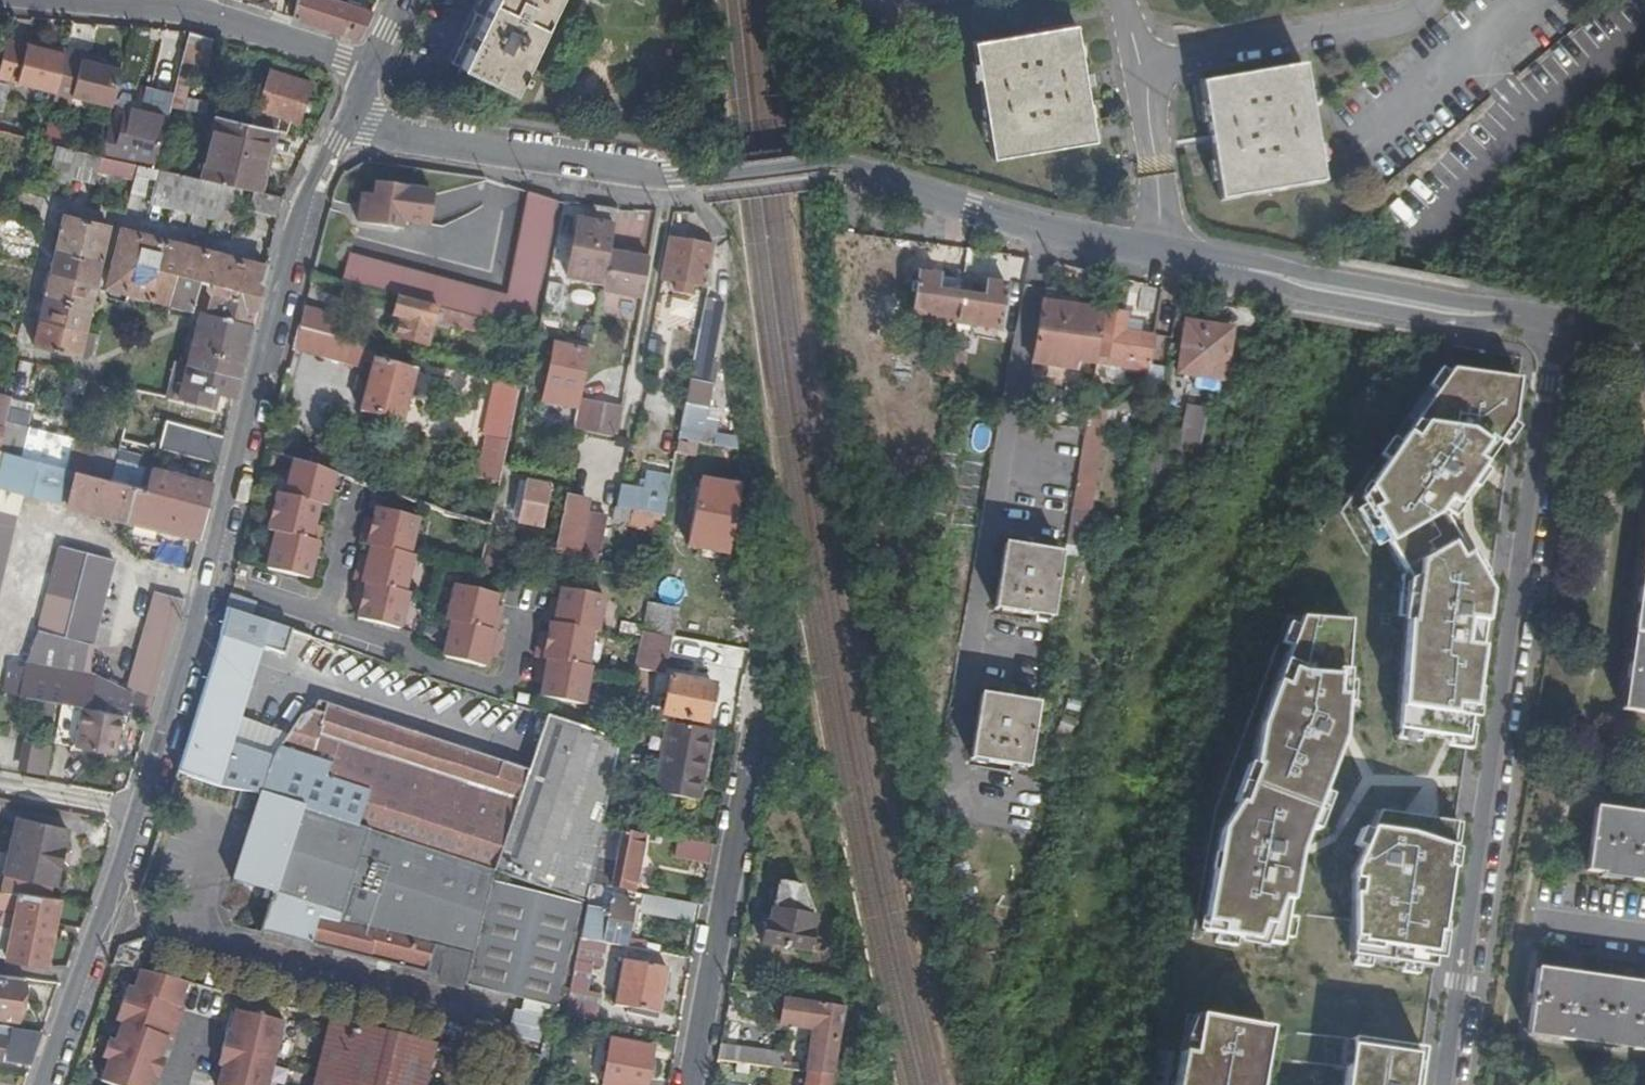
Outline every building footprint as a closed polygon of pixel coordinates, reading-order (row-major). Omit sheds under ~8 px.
[(293,19),(360,41),(375,11),(334,0),(298,0),(293,19)] [(453,64),(461,68),(459,73),(487,88),(491,83),(514,94),(521,82),(524,84),(528,78),(524,75),(561,0),(484,0),(481,6),(490,10),(486,18),(478,13),(453,64)] [(1078,26),(973,45),(994,163),(1099,144),(1089,91),(1080,92),(1078,80),(1087,78),(1078,26)] [(207,70),(216,42),(192,34),(179,86),(189,88),(195,66),(207,70)] [(8,42),(0,74),(0,80),(59,95),(69,51),(52,47),(51,53),(41,50),(8,42)] [(69,51),(59,95),(57,101),(73,106),(76,98),(115,109),(124,71),(101,65),(86,62),(88,54),(70,48),(69,51)] [(103,57),(88,54),(86,62),(101,65),(103,57)] [(1230,146),(1220,150),(1230,201),(1333,180),(1308,63),(1206,85),(1217,137),(1227,134),(1230,146)] [(254,127),(272,131),(289,135),(293,123),(300,124),(312,85),(272,74),(254,127)] [(1080,92),(1089,91),(1088,85),(1087,78),(1078,80),(1080,92)] [(184,112),(189,88),(179,86),(174,109),(184,112)] [(155,168),(168,119),(129,109),(124,130),(122,138),(111,135),(105,156),(155,168)] [(246,190),(256,192),(272,131),(254,127),(217,118),(202,180),(224,185),(246,190)] [(113,127),(111,135),(122,138),(124,130),(113,127)] [(1218,144),(1220,150),(1230,146),(1227,134),(1217,137),(1218,144)] [(81,153),(59,148),(50,181),(72,187),(74,180),(81,153)] [(101,171),(104,158),(102,158),(81,153),(74,180),(97,186),(101,171)] [(136,179),(140,166),(104,158),(101,171),(136,179)] [(154,196),(160,171),(140,166),(136,179),(133,191),(154,196)] [(173,210),(182,176),(160,171),(154,196),(152,206),(173,210)] [(194,215),(202,180),(182,176),(173,210),(194,215)] [(216,215),(224,185),(202,180),(194,215),(214,221),(216,215)] [(237,220),(246,190),(224,185),(216,215),(237,220)] [(154,196),(133,191),(130,201),(152,206),(154,196)] [(436,208),(381,193),(377,206),(365,203),(359,229),(400,238),(401,232),(428,239),(436,208)] [(509,299),(321,249),(314,278),(400,301),(485,323),(487,323),(532,335),(559,203),(530,194),(509,299)] [(611,255),(619,213),(597,209),(593,226),(581,224),(568,281),(604,288),(611,255)] [(236,226),(237,220),(216,215),(214,221),(236,226)] [(80,257),(87,223),(65,217),(57,251),(80,257)] [(110,229),(87,223),(80,257),(102,263),(110,229)] [(137,266),(144,237),(122,232),(115,261),(137,266)] [(164,242),(144,237),(137,266),(157,271),(164,242)] [(186,247),(164,242),(157,271),(178,277),(186,247)] [(708,292),(716,251),(670,242),(662,283),(708,292)] [(207,253),(186,247),(178,277),(200,282),(207,253)] [(102,263),(80,257),(57,251),(52,275),(75,281),(96,286),(102,263)] [(211,276),(217,256),(207,253),(200,282),(210,285),(211,276)] [(650,263),(611,255),(604,288),(603,295),(643,302),(650,263)] [(234,281),(240,262),(217,256),(211,276),(234,281)] [(129,295),(137,266),(115,261),(108,290),(129,295)] [(263,288),(268,268),(240,262),(234,281),(263,288)] [(157,271),(137,266),(129,295),(151,300),(157,271)] [(178,277),(157,271),(151,300),(171,305),(178,277)] [(75,281),(52,275),(46,300),(69,305),(75,281)] [(258,307),(263,288),(234,281),(211,276),(210,285),(207,292),(212,296),(258,307)] [(1001,332),(1008,288),(987,285),(984,300),(938,294),(940,279),(919,276),(912,320),(1001,332)] [(200,282),(178,277),(171,305),(192,311),(200,282)] [(91,311),(96,286),(75,281),(69,305),(91,311)] [(567,289),(550,286),(544,314),(560,317),(567,289)] [(253,327),(258,307),(212,296),(211,299),(207,315),(253,327)] [(207,315),(211,299),(205,298),(202,313),(207,315)] [(69,305),(46,300),(41,323),(64,328),(69,305)] [(485,335),(487,323),(485,323),(400,301),(396,319),(403,321),(398,340),(429,348),(438,316),(443,318),(441,324),(485,335)] [(711,365),(722,308),(706,304),(680,442),(698,445),(726,450),(729,439),(716,437),(704,434),(706,421),(713,389),(699,386),(701,379),(704,375),(706,365),(711,365)] [(1097,359),(1105,314),(1044,304),(1034,365),(1075,372),(1077,364),(1096,368),(1097,359)] [(86,334),(91,311),(69,305),(64,328),(86,334)] [(346,321),(305,310),(299,330),(341,341),(346,321)] [(253,327),(207,315),(202,313),(197,332),(249,345),(253,327)] [(1151,368),(1156,341),(1124,336),(1127,318),(1105,314),(1097,359),(1151,368)] [(64,328),(41,323),(35,350),(58,355),(64,328)] [(593,349),(597,326),(587,325),(586,329),(584,329),(580,346),(593,349)] [(1225,385),(1235,333),(1188,326),(1179,377),(1225,385)] [(79,361),(86,334),(64,328),(58,355),(79,361)] [(341,341),(299,330),(294,351),(362,370),(364,364),(368,348),(341,341)] [(249,345),(197,332),(193,350),(245,363),(249,345)] [(99,337),(86,334),(79,361),(87,362),(94,359),(99,337)] [(543,406),(581,414),(592,354),(556,347),(543,406)] [(375,367),(379,351),(368,348),(364,364),(375,367)] [(245,363),(193,350),(189,367),(240,380),(245,363)] [(966,355),(941,351),(937,377),(962,382),(966,355)] [(418,372),(377,361),(362,414),(403,425),(418,372)] [(181,403),(189,367),(179,365),(171,400),(181,403)] [(240,380),(189,367),(181,403),(210,410),(214,395),(236,400),(240,380)] [(1521,384),(1452,374),(1362,503),(1409,586),(1398,735),(1468,746),(1490,599),(1446,524),(1515,426),(1521,384)] [(513,429),(521,388),(497,382),(489,422),(513,429)] [(13,402),(11,410),(34,416),(36,408),(13,402)] [(605,407),(598,437),(615,440),(616,437),(618,437),(624,410),(605,407)] [(1173,446),(1199,447),(1201,408),(1174,407),(1173,446)] [(11,410),(0,408),(0,454),(1,454),(11,410)] [(11,410),(1,454),(24,460),(31,430),(34,416),(11,410)] [(1088,515),(1106,413),(1089,410),(1084,433),(1070,513),(1088,515)] [(718,424),(706,421),(704,434),(716,437),(718,424)] [(216,464),(222,437),(167,422),(159,449),(216,464)] [(76,441),(31,430),(24,460),(69,472),(74,448),(76,441)] [(698,445),(680,442),(677,455),(695,459),(698,445)] [(91,477),(96,453),(74,448),(69,472),(91,477)] [(114,483),(121,453),(97,448),(96,453),(91,477),(114,483)] [(0,454),(0,599),(23,498),(128,523),(136,489),(114,483),(91,477),(69,472),(24,460),(1,454),(0,454)] [(341,496),(347,480),(296,462),(287,497),(279,495),(270,533),(277,535),(268,571),(310,582),(316,560),(324,563),(328,547),(320,545),(324,530),(316,528),(321,508),(329,510),(333,493),(341,496)] [(210,509),(215,487),(154,468),(149,492),(210,509)] [(742,491),(701,483),(689,542),(731,549),(742,491)] [(549,510),(553,490),(529,486),(521,525),(546,530),(548,517),(553,518),(555,511),(549,510)] [(665,519),(669,496),(624,487),(619,510),(665,519)] [(136,489),(128,523),(202,541),(210,509),(149,492),(136,489)] [(590,504),(564,499),(553,556),(579,560),(588,515),(590,504)] [(665,519),(619,510),(616,526),(662,534),(665,519)] [(360,585),(356,600),(364,602),(361,611),(358,622),(400,633),(410,597),(406,595),(415,559),(411,558),(421,522),(379,511),(375,523),(373,532),(366,530),(361,547),(372,550),(370,560),(368,569),(360,567),(356,584),(360,585)] [(608,519),(588,515),(579,560),(553,556),(552,565),(598,573),(608,519)] [(368,521),(366,530),(373,532),(375,523),(368,521)] [(1069,523),(1064,549),(1073,550),(1079,524),(1069,523)] [(504,546),(490,543),(484,575),(497,578),(504,546)] [(194,574),(167,567),(131,693),(99,679),(95,678),(94,646),(115,563),(62,549),(40,633),(28,666),(26,671),(13,669),(7,696),(86,711),(124,718),(152,723),(180,633),(194,574)] [(1050,622),(1061,559),(1004,549),(993,613),(1050,622)] [(362,558),(360,567),(368,569),(370,560),(362,558)] [(495,616),(497,607),(500,596),(458,585),(448,622),(454,623),(445,658),(487,668),(490,657),(492,648),(500,650),(504,634),(499,633),(502,618),(495,616)] [(1627,714),(1644,717),(1644,590),(1627,714)] [(563,592),(561,603),(559,612),(552,610),(549,626),(553,627),(551,637),(549,646),(541,645),(538,662),(541,662),(539,677),(546,679),(545,688),(542,701),(585,709),(592,670),(588,670),(595,635),(599,636),(606,600),(563,592)] [(364,602),(356,600),(354,609),(361,611),(364,602)] [(554,601),(552,610),(559,612),(561,603),(554,601)] [(495,616),(502,618),(505,609),(497,607),(495,616)] [(677,614),(648,608),(643,636),(672,641),(677,614)] [(291,633),(226,611),(220,637),(262,651),(263,649),(284,656),(291,633)] [(1352,625),(1301,621),(1260,731),(1252,771),(1256,773),(1241,809),(1238,808),(1220,835),(1202,936),(1282,951),(1299,857),(1343,742),(1352,625)] [(588,670),(592,670),(599,636),(595,635),(588,670)] [(543,636),(541,645),(549,646),(551,637),(543,636)] [(643,636),(636,671),(664,677),(672,641),(643,636)] [(262,651),(220,637),(214,660),(255,674),(262,651)] [(498,659),(500,650),(492,648),(490,657),(498,659)] [(622,743),(547,718),(528,773),(318,705),(316,706),(313,713),(310,713),(302,716),(288,737),(274,758),(233,745),(241,719),(255,674),(214,660),(177,776),(261,797),(495,875),(590,906),(594,888),(599,863),(622,743)] [(537,686),(545,688),(546,679),(539,677),(537,686)] [(646,716),(645,722),(669,726),(674,727),(675,720),(708,725),(714,690),(672,682),(666,712),(653,710),(652,716),(646,716)] [(969,764),(1025,773),(1037,708),(980,699),(969,764)] [(117,757),(124,718),(86,711),(79,750),(117,757)] [(274,758),(288,737),(241,719),(233,745),(274,758)] [(702,789),(712,734),(674,727),(669,726),(656,796),(689,802),(691,787),(702,789)] [(699,803),(702,789),(691,787),(689,802),(699,803)] [(495,875),(261,797),(233,882),(272,896),(260,935),(457,983),(495,875)] [(0,801),(0,808),(9,810),(10,803),(0,801)] [(1597,813),(1587,875),(1644,884),(1644,820),(1597,813)] [(1456,828),(1377,816),(1351,878),(1351,961),(1434,973),(1456,828)] [(5,895),(52,901),(56,885),(57,886),(69,833),(22,823),(5,895)] [(617,866),(599,863),(594,888),(605,890),(613,891),(613,889),(635,893),(645,841),(623,836),(617,866)] [(714,847),(685,842),(683,857),(712,863),(714,847)] [(468,985),(560,1008),(586,907),(494,884),(468,985)] [(812,915),(802,888),(779,884),(771,925),(767,925),(762,946),(807,954),(814,920),(810,919),(812,915)] [(594,888),(590,906),(583,942),(607,946),(607,941),(627,946),(634,905),(613,902),(610,917),(600,916),(605,890),(594,888)] [(52,901),(5,895),(0,894),(0,910),(8,911),(17,912),(14,930),(2,928),(0,928),(0,960),(48,969),(62,902),(52,901)] [(689,918),(691,906),(648,898),(646,909),(689,918)] [(8,911),(2,928),(14,930),(17,912),(8,911)] [(607,946),(583,942),(568,1019),(595,1024),(610,947),(608,946),(607,946)] [(668,972),(625,963),(616,1009),(660,1017),(668,972)] [(1538,972),(1528,1034),(1644,1052),(1644,987),(1538,972)] [(186,985),(140,973),(133,993),(126,991),(115,1023),(121,1025),(114,1046),(107,1043),(101,1060),(108,1062),(100,1084),(102,1084),(150,1084),(153,1078),(157,1080),(163,1064),(159,1062),(166,1041),(171,1043),(182,1011),(178,1009),(186,985)] [(26,981),(0,978),(0,1019),(10,1020),(13,1003),(22,1004),(30,999),(31,987),(26,981)] [(823,1008),(821,983),(799,980),(795,1003),(823,1008)] [(514,1001),(509,1039),(540,1043),(545,1005),(514,1001)] [(831,1084),(844,1011),(823,1008),(795,1003),(786,1001),(782,1027),(802,1030),(803,1025),(815,1027),(806,1080),(831,1084)] [(13,1003),(10,1020),(20,1021),(22,1004),(13,1003)] [(282,1025),(236,1013),(230,1036),(225,1035),(217,1069),(222,1070),(219,1084),(268,1084),(282,1025)] [(1187,1019),(1175,1084),(1255,1084),(1259,1084),(1269,1033),(1187,1019)] [(330,1022),(314,1084),(427,1084),(436,1048),(330,1022)] [(9,1030),(0,1029),(0,1063),(6,1064),(10,1039),(8,1038),(9,1030)] [(1358,1036),(1350,1084),(1418,1084),(1424,1046),(1358,1036)] [(611,1043),(603,1084),(648,1084),(654,1051),(611,1043)] [(784,1060),(721,1049),(718,1064),(782,1075),(784,1060)]
